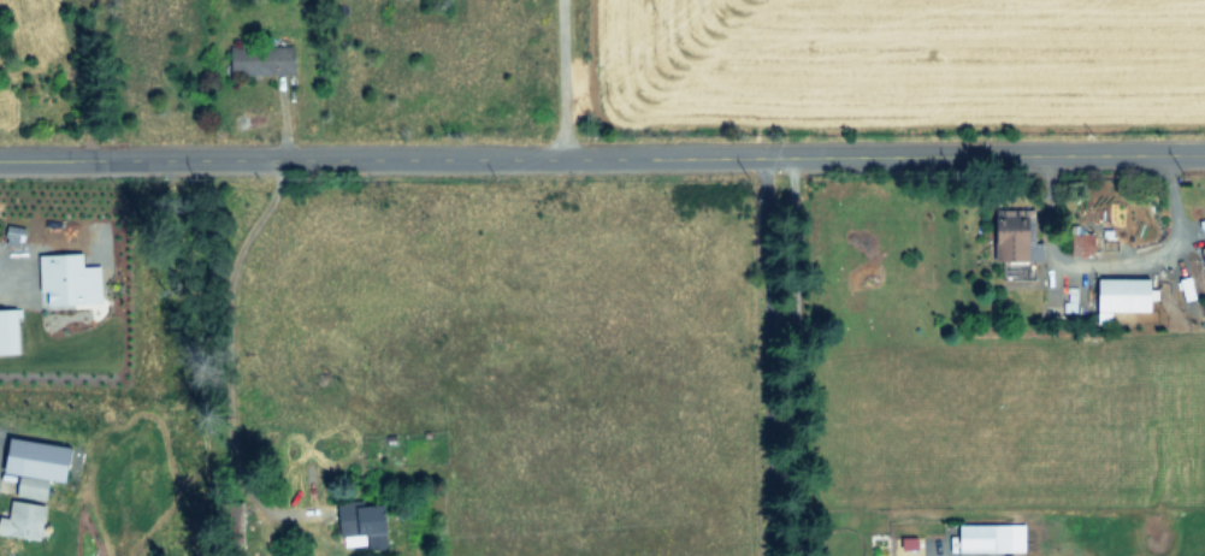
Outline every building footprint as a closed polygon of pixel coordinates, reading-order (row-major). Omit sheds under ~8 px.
[(296,73),(295,45),(233,47),(234,75),(296,73)] [(1039,259),(1040,241),(1023,241),(1023,218),(1030,218),(1030,207),(1012,207),(1012,213),(998,213),(998,216),(989,216),(988,259),(1039,259)] [(1089,253),(1090,234),(1067,233),(1066,252),(1089,253)] [(1195,247),(1204,291),(1204,245),(1195,247)] [(50,303),(102,301),(101,265),(85,265),(84,251),(41,253),(42,290),(50,290),(50,303)] [(1179,299),(1192,297),(1188,274),(1174,277),(1179,299)] [(1144,277),(1092,276),(1091,319),(1107,320),(1107,309),(1144,310),(1144,277)] [(0,308),(0,352),(21,351),(20,307),(0,308)] [(72,480),(76,444),(15,437),(10,472),(72,480)] [(52,478),(23,474),(20,494),(49,499),(52,478)] [(12,499),(11,516),(0,515),(0,533),(43,537),(46,502),(12,499)] [(369,548),(391,548),(389,503),(366,504),(365,500),(342,501),(344,544),(369,543),(369,548)] [(1020,522),(953,524),(953,551),(1020,550),(1020,522)]
